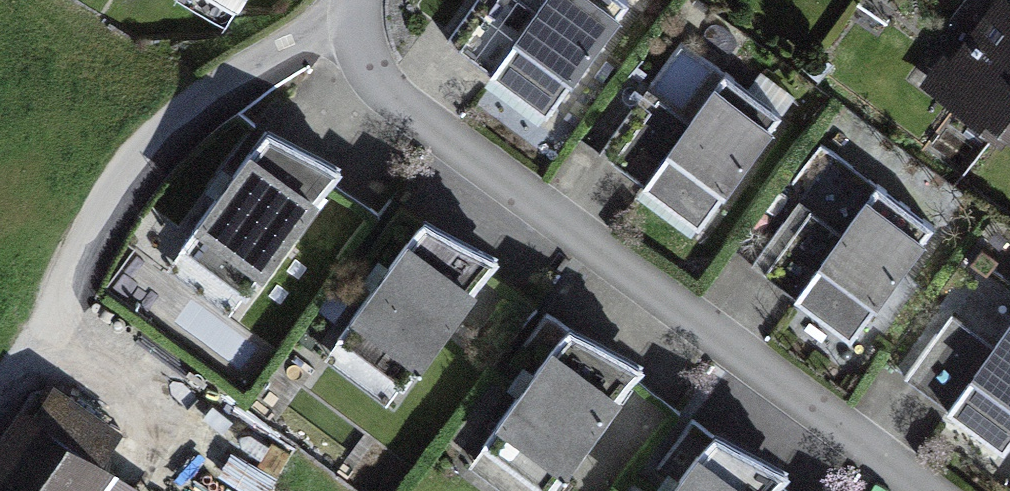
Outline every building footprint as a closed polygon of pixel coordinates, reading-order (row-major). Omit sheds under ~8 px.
[(218,47),(247,0),(140,0),(218,47)] [(620,21),(590,0),(481,0),(435,65),(538,137),(620,21)] [(1007,0),(992,0),(920,99),(989,148),(1009,118),(1009,2),(1007,0)] [(693,246),(775,130),(673,58),(591,174),(693,246)] [(989,148),(1009,163),(1009,118),(989,148)] [(226,326),(328,180),(254,145),(159,279),(226,326)] [(842,359),(923,243),(821,171),(739,288),(842,359)] [(389,407),(492,262),(417,226),(322,361),(389,407)] [(1009,452),(1009,307),(976,283),(894,399),(997,471),(1009,452)] [(629,380),(555,344),(460,479),(477,490),(551,490),(629,380)] [(0,444),(0,490),(103,490),(88,480),(110,448),(45,403),(23,434),(12,427),(0,444)] [(777,485),(702,449),(673,490),(772,490),(777,485)]
